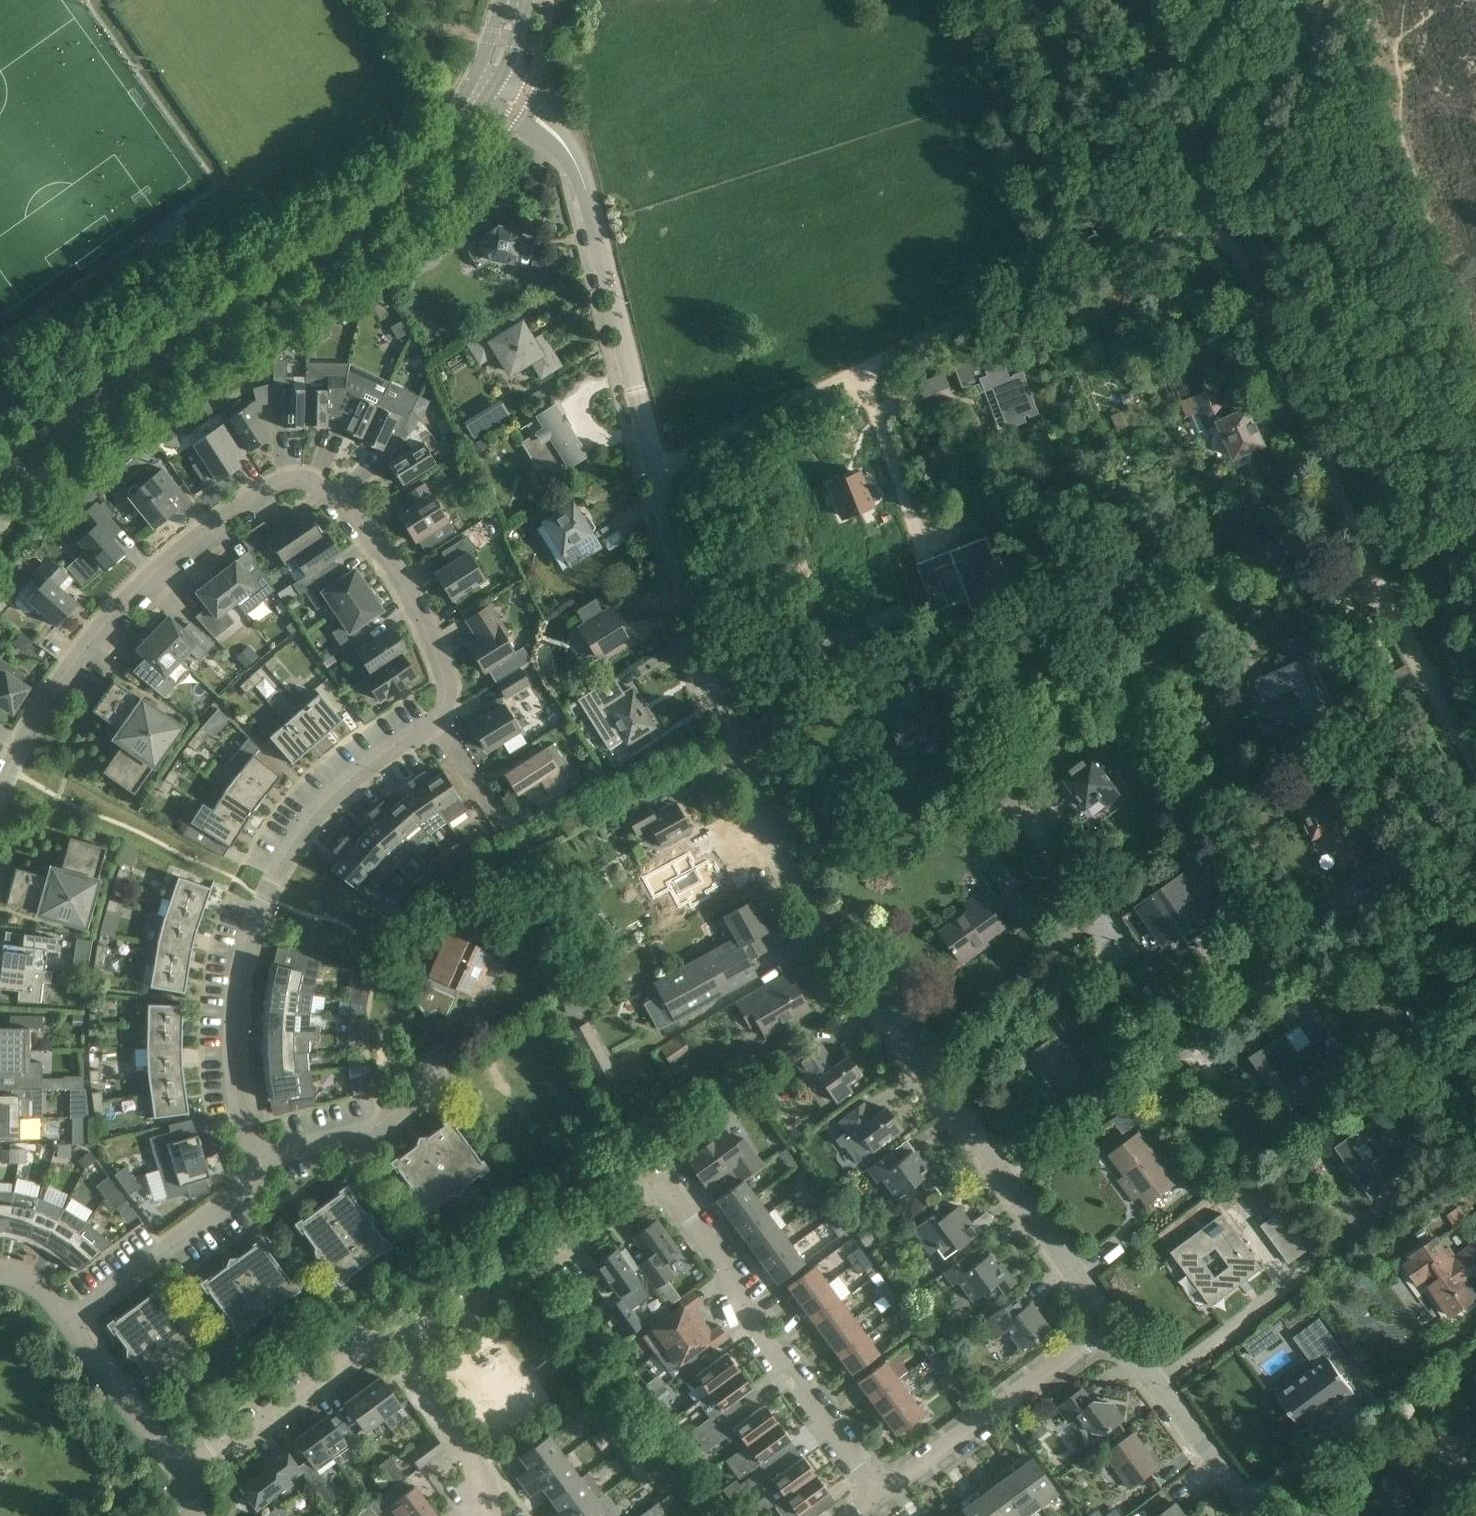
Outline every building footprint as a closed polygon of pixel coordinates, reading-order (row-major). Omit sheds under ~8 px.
[(514,265),(519,241),(511,229),(497,226),(464,247),(478,268),(490,260),(514,265)] [(403,320),(391,327),(398,339),(410,332),(403,320)] [(534,346),(527,333),(521,324),(504,335),(499,327),(471,345),(481,360),(496,351),(510,373),(532,359),(542,375),(557,365),(543,340),(534,346)] [(326,329),(305,343),(309,350),(331,335),(326,329)] [(1239,357),(1217,366),(1225,385),(1247,376),(1239,357)] [(981,358),(956,367),(963,386),(981,379),(985,392),(992,389),(1003,416),(1022,409),(1025,417),(1029,416),(1030,418),(1039,414),(1023,372),(1014,376),(1014,377),(1010,379),(1005,365),(986,372),(981,358)] [(273,383),(273,400),(284,400),(283,427),(305,428),(306,389),(293,389),(294,377),(287,377),(288,361),(274,361),(273,376),(273,383)] [(424,364),(419,375),(426,379),(428,374),(430,370),(425,362),(424,364)] [(363,370),(350,364),(346,378),(341,402),(335,424),(345,427),(343,430),(362,439),(361,441),(362,441),(379,407),(384,396),(387,389),(361,377),(363,370)] [(318,378),(306,371),(306,389),(305,428),(306,428),(306,425),(327,426),(327,422),(335,424),(341,402),(346,378),(318,378)] [(273,409),(273,400),(273,383),(253,388),(256,400),(228,418),(250,452),(270,438),(255,414),(273,409)] [(1219,385),(1181,402),(1188,417),(1192,416),(1200,433),(1206,430),(1221,423),(1236,458),(1247,453),(1265,445),(1249,408),(1233,415),(1219,385)] [(412,411),(413,410),(384,396),(379,407),(362,441),(382,451),(393,426),(403,431),(412,411)] [(213,399),(201,406),(208,416),(220,408),(213,399)] [(471,436),(508,414),(499,399),(462,421),(471,436)] [(568,466),(586,456),(566,425),(565,426),(561,419),(562,418),(554,405),(537,416),(538,418),(526,425),(532,435),(521,442),(537,468),(542,466),(548,467),(552,469),(554,472),(567,464),(568,466)] [(389,464),(402,485),(436,463),(429,452),(438,446),(426,426),(412,411),(403,431),(399,438),(408,444),(412,450),(389,464)] [(1111,416),(1118,431),(1130,426),(1122,411),(1111,416)] [(215,477),(217,480),(239,466),(231,453),(241,447),(226,424),(216,431),(215,430),(194,444),(203,457),(192,464),(205,484),(215,477)] [(482,439),(469,447),(475,455),(487,447),(482,439)] [(157,452),(149,441),(142,447),(150,457),(157,452)] [(167,497),(178,488),(163,469),(139,487),(138,485),(135,485),(128,490),(128,493),(130,495),(128,497),(154,528),(177,509),(167,497)] [(450,483),(442,470),(432,476),(440,489),(450,483)] [(860,474),(830,486),(844,520),(872,508),(869,501),(876,498),(868,476),(862,478),(860,474)] [(424,551),(455,531),(432,494),(431,495),(424,484),(406,495),(413,506),(398,515),(415,542),(418,540),(424,551)] [(96,496),(88,487),(80,494),(85,499),(93,499),(96,496)] [(67,528),(63,532),(76,546),(79,544),(86,551),(101,568),(103,571),(104,570),(123,553),(111,539),(105,532),(114,524),(110,519),(114,515),(103,502),(98,506),(96,503),(78,519),(67,528)] [(549,518),(543,522),(544,524),(562,553),(555,557),(563,569),(569,565),(570,565),(600,546),(591,533),(595,527),(587,514),(579,515),(572,503),(563,510),(549,518)] [(284,561),(325,534),(325,533),(320,537),(305,514),(273,535),(269,538),(284,561)] [(494,520),(483,527),(491,540),(502,533),(494,520)] [(1303,523),(1284,533),(1296,556),(1298,560),(1318,549),(1303,523)] [(248,533),(240,538),(249,550),(250,552),(257,547),(257,546),(248,533)] [(316,569),(339,554),(325,534),(284,561),(285,562),(294,556),(307,575),(293,584),(300,595),(304,592),(323,579),(316,569)] [(434,574),(452,600),(485,579),(469,553),(476,549),(467,536),(441,552),(449,564),(434,574)] [(985,536),(948,550),(951,559),(963,554),(968,567),(956,571),(971,610),(1008,595),(1004,584),(1009,582),(998,555),(993,557),(985,536)] [(58,586),(68,575),(49,558),(18,592),(15,597),(15,603),(17,608),(21,611),(27,613),(32,612),(36,609),(56,626),(77,603),(58,586)] [(275,590),(259,567),(247,576),(235,561),(232,563),(229,563),(225,566),(224,570),(215,577),(236,603),(245,614),(275,590)] [(335,612),(369,590),(355,569),(329,587),(323,579),(304,592),(317,610),(329,602),(335,612)] [(226,611),(236,603),(215,577),(206,584),(203,583),(199,587),(198,590),(196,592),(207,607),(195,617),(214,638),(234,622),(226,611)] [(357,627),(382,610),(369,590),(335,612),(344,624),(332,633),(343,649),(360,637),(362,635),(357,627)] [(615,605),(609,609),(603,612),(595,599),(576,610),(584,624),(579,628),(597,657),(612,648),(614,652),(630,642),(619,624),(625,620),(615,605)] [(490,605),(466,620),(478,639),(468,645),(485,672),(489,670),(496,681),(531,660),(523,648),(515,653),(504,636),(508,633),(490,605)] [(912,629),(903,606),(866,620),(874,642),(912,629)] [(199,660),(215,644),(197,627),(188,636),(168,617),(153,633),(181,660),(189,651),(199,660)] [(286,626),(291,634),(300,628),(295,620),(286,626)] [(364,678),(405,650),(391,629),(366,646),(360,637),(343,649),(340,650),(353,669),(363,662),(370,672),(363,677),(364,678)] [(17,646),(23,635),(17,632),(11,643),(17,646)] [(153,633),(137,649),(145,657),(132,671),(164,697),(191,669),(181,660),(153,633)] [(1281,655),(1301,646),(1296,637),(1277,646),(1281,655)] [(250,646),(236,657),(245,668),(259,657),(250,646)] [(364,678),(379,700),(387,696),(408,681),(415,676),(400,654),(405,651),(405,650),(364,678)] [(1267,675),(1261,678),(1271,700),(1278,697),(1296,689),(1311,721),(1319,717),(1337,709),(1312,654),(1307,657),(1287,666),(1267,675)] [(279,665),(273,658),(273,657),(264,664),(271,672),(279,665)] [(0,659),(0,706),(12,713),(29,688),(20,682),(25,674),(0,658),(0,659)] [(1357,670),(1365,688),(1387,678),(1379,660),(1357,670)] [(497,683),(506,697),(528,683),(519,669),(497,683)] [(263,679),(256,672),(256,671),(248,679),(255,686),(263,679)] [(901,710),(884,717),(900,754),(949,734),(934,697),(930,699),(921,675),(891,687),(901,710)] [(595,688),(577,699),(609,750),(622,742),(625,747),(656,727),(642,705),(645,703),(636,689),(625,696),(613,677),(595,688)] [(247,693),(255,686),(248,679),(240,686),(247,693)] [(127,781),(138,788),(167,746),(165,745),(178,727),(160,715),(161,713),(114,680),(92,711),(120,730),(118,734),(119,741),(123,744),(103,772),(123,786),(127,781)] [(302,708),(325,734),(326,734),(325,732),(338,721),(339,723),(343,719),(342,719),(341,719),(319,694),(302,708)] [(519,731),(503,705),(499,698),(483,707),(488,715),(471,725),(487,751),(519,731)] [(360,714),(359,715),(365,723),(376,715),(371,707),(360,714)] [(211,734),(226,717),(216,708),(201,726),(211,734)] [(309,749),(325,734),(302,708),(286,722),(309,749)] [(308,750),(309,749),(286,722),(269,737),(291,762),(291,763),(291,764),(295,761),(294,759),(307,748),(308,750)] [(209,733),(202,727),(201,727),(195,736),(203,742),(209,733)] [(196,750),(203,742),(195,736),(188,744),(196,750)] [(248,737),(228,762),(239,771),(266,792),(272,784),(273,785),(281,776),(253,754),(259,747),(259,746),(251,740),(248,737)] [(1094,742),(1064,768),(1070,776),(1065,779),(1087,808),(1101,797),(1108,806),(1122,795),(1105,775),(1108,772),(1116,765),(1094,742)] [(569,789),(558,768),(565,763),(552,744),(545,749),(504,775),(517,794),(541,779),(549,794),(536,801),(543,815),(569,801),(565,792),(569,789)] [(1318,760),(1312,749),(1286,763),(1291,771),(1300,765),(1302,769),(1318,760)] [(1268,778),(1264,770),(1255,775),(1253,770),(1243,775),(1249,788),(1268,778)] [(179,776),(171,771),(170,771),(164,780),(173,785),(179,776)] [(260,799),(265,792),(239,771),(225,790),(253,810),(261,800),(260,799)] [(467,811),(458,797),(443,771),(429,779),(424,771),(416,776),(445,822),(446,822),(447,824),(467,811)] [(429,833),(445,822),(416,776),(407,782),(414,791),(401,799),(428,834),(429,833)] [(164,780),(159,789),(167,794),(173,785),(164,780)] [(1303,803),(1299,805),(1313,838),(1324,833),(1334,854),(1340,852),(1346,866),(1360,860),(1352,842),(1354,841),(1337,805),(1343,802),(1337,788),(1303,803)] [(253,811),(253,810),(225,790),(212,810),(241,827),(241,826),(243,827),(253,811)] [(190,797),(186,803),(192,807),(196,801),(190,797)] [(412,848),(428,834),(401,799),(390,809),(383,801),(376,808),(413,851),(414,850),(412,848)] [(662,847),(691,831),(675,802),(653,814),(646,801),(625,813),(637,835),(651,827),(662,847)] [(212,837),(230,848),(232,844),(231,843),(241,827),(212,810),(202,804),(183,835),(206,847),(212,837)] [(397,865),(413,851),(376,808),(368,814),(375,823),(364,832),(397,865)] [(382,881),(397,865),(364,832),(355,843),(346,836),(340,844),(382,881)] [(1236,834),(1190,857),(1196,870),(1229,853),(1232,858),(1240,854),(1237,849),(1242,846),(1236,834)] [(470,835),(460,842),(468,853),(469,853),(468,852),(477,846),(470,835)] [(106,848),(94,844),(70,837),(60,870),(57,869),(50,873),(49,877),(16,868),(5,905),(61,920),(62,918),(83,923),(88,903),(91,903),(106,848)] [(367,898),(382,881),(340,844),(333,851),(341,858),(331,870),(367,898)] [(454,846),(443,853),(451,864),(461,857),(454,846)] [(1374,873),(1389,895),(1419,874),(1400,847),(1379,861),(1383,867),(1374,873)] [(443,853),(431,863),(440,873),(451,864),(443,853)] [(689,853),(643,878),(654,898),(670,889),(679,907),(689,902),(691,907),(710,897),(708,892),(720,885),(718,881),(724,878),(715,862),(710,865),(708,861),(694,868),(692,862),(694,861),(689,853)] [(1004,871),(997,861),(992,864),(981,871),(992,889),(997,896),(1009,889),(999,874),(1004,871)] [(129,872),(120,869),(119,868),(116,879),(125,882),(129,872)] [(1171,868),(1114,906),(1143,946),(1151,958),(1171,944),(1167,940),(1181,930),(1188,940),(1219,919),(1222,917),(1216,909),(1212,902),(1211,903),(1205,893),(1193,876),(1183,884),(1171,868)] [(425,873),(414,882),(421,889),(431,881),(425,873)] [(170,899),(204,908),(211,887),(210,887),(210,888),(178,877),(170,899)] [(122,892),(125,882),(116,879),(112,889),(122,892)] [(414,883),(405,893),(413,899),(420,890),(421,889),(414,882),(414,883)] [(971,909),(941,931),(963,962),(979,951),(977,948),(1007,927),(995,910),(989,902),(997,896),(992,889),(984,895),(981,891),(966,903),(971,909)] [(400,899),(392,911),(400,917),(408,905),(409,904),(401,898),(400,899)] [(197,929),(204,908),(170,899),(164,918),(163,920),(197,929)] [(119,902),(110,900),(109,900),(106,910),(116,913),(119,902)] [(758,975),(749,961),(767,951),(759,937),(767,932),(750,901),(723,916),(737,939),(731,943),(730,941),(709,953),(729,991),(758,975)] [(192,948),(197,929),(163,920),(158,941),(191,950),(192,948)] [(44,970),(47,950),(54,951),(56,938),(5,932),(4,944),(3,943),(1,954),(0,954),(0,966),(44,971),(44,970)] [(425,984),(417,1002),(421,1009),(425,1016),(436,1010),(446,1015),(455,997),(452,996),(455,988),(472,996),(476,987),(478,988),(480,988),(482,988),(484,988),(486,987),(488,986),(490,985),(492,984),(493,982),(494,980),(495,978),(495,976),(495,974),(495,972),(494,970),(493,968),(492,966),(491,965),(489,963),(487,962),(492,952),(448,932),(425,984)] [(88,964),(92,941),(77,939),(73,961),(88,964)] [(188,971),(191,950),(158,941),(157,943),(154,963),(188,971)] [(107,946),(98,945),(96,955),(106,957),(107,946)] [(320,960),(297,953),(277,947),(274,964),(271,963),(266,986),(313,994),(320,960)] [(674,1021),(729,991),(709,953),(653,983),(674,1021)] [(104,967),(106,957),(96,955),(94,965),(104,967)] [(184,993),(188,971),(154,963),(150,986),(183,992),(183,993),(184,993)] [(44,970),(44,971),(0,966),(0,988),(19,990),(17,999),(40,1002),(43,982),(51,983),(52,971),(44,970)] [(67,975),(55,974),(55,983),(67,984),(67,975)] [(765,1036),(810,1010),(794,984),(790,986),(783,974),(735,1002),(751,1028),(758,1024),(765,1036)] [(310,1014),(313,994),(266,986),(263,1009),(310,1014)] [(581,987),(562,991),(566,1014),(586,1011),(581,987)] [(350,989),(348,1000),(351,1001),(365,1003),(367,1003),(369,993),(350,989)] [(1289,1030),(1250,1057),(1278,1095),(1309,1073),(1314,1080),(1315,1081),(1317,1082),(1318,1082),(1320,1082),(1321,1082),(1323,1082),(1324,1081),(1325,1080),(1326,1079),(1327,1077),(1327,1076),(1327,1074),(1327,1073),(1327,1071),(1326,1070),(1345,1056),(1330,1035),(1334,1032),(1306,995),(1278,1015),(1289,1030)] [(351,1001),(350,1011),(365,1013),(366,1008),(367,1003),(365,1003),(351,1001)] [(1054,1015),(1065,1030),(1083,1017),(1072,1003),(1054,1015)] [(181,1004),(181,1005),(148,1004),(147,1028),(182,1026),(183,1004),(181,1004)] [(310,1024),(310,1014),(263,1009),(262,1031),(319,1033),(319,1025),(310,1024)] [(72,1013),(72,1024),(82,1025),(82,1013),(72,1013)] [(99,1014),(90,1014),(89,1014),(89,1025),(99,1025),(99,1014)] [(42,1016),(18,1016),(18,1028),(0,1028),(0,1050),(29,1050),(29,1028),(42,1028),(42,1016)] [(597,1085),(616,1074),(588,1022),(569,1033),(597,1085)] [(349,1023),(349,1034),(363,1034),(364,1031),(364,1028),(364,1024),(349,1023)] [(99,1036),(99,1025),(89,1025),(89,1035),(99,1036)] [(147,1050),(181,1048),(182,1026),(147,1028),(146,1048),(147,1050)] [(1416,1027),(1405,1034),(1412,1044),(1423,1037),(1416,1027)] [(319,1039),(319,1033),(262,1031),(262,1055),(307,1052),(307,1051),(308,1051),(309,1039),(319,1039)] [(358,1045),(358,1042),(363,1043),(363,1034),(349,1034),(349,1045),(358,1045)] [(672,1067),(692,1053),(679,1034),(659,1048),(672,1067)] [(1058,1092),(1083,1074),(1055,1036),(1034,1051),(1045,1066),(1041,1069),(1058,1092)] [(147,1072),(182,1070),(182,1068),(181,1048),(147,1050),(147,1072)] [(847,1056),(831,1068),(816,1048),(796,1062),(815,1089),(824,1083),(836,1102),(852,1092),(846,1084),(861,1075),(847,1056)] [(29,1050),(0,1050),(0,1073),(18,1073),(18,1085),(42,1085),(42,1062),(29,1062),(29,1050)] [(308,1072),(307,1053),(307,1052),(262,1055),(264,1077),(308,1072)] [(363,1057),(348,1059),(349,1067),(365,1065),(363,1057)] [(365,1065),(349,1067),(350,1075),(350,1079),(351,1079),(367,1077),(365,1065)] [(90,1081),(91,1081),(100,1081),(99,1070),(90,1071),(90,1081)] [(150,1094),(185,1092),(182,1070),(147,1072),(148,1074),(150,1094)] [(316,1105),(313,1085),(311,1072),(308,1072),(264,1077),(267,1100),(289,1096),(292,1111),(316,1105)] [(33,1090),(11,1089),(11,1095),(0,1095),(0,1118),(29,1118),(42,1118),(42,1090),(33,1090)] [(93,1103),(103,1102),(101,1091),(92,1093),(93,1103)] [(154,1117),(187,1113),(187,1114),(188,1114),(185,1092),(150,1094),(154,1117)] [(94,1114),(97,1113),(104,1112),(103,1102),(93,1103),(94,1114)] [(1135,1103),(1125,1110),(1135,1125),(1146,1117),(1135,1103)] [(846,1132),(835,1140),(840,1147),(845,1147),(857,1163),(873,1151),(902,1129),(886,1108),(874,1116),(870,1119),(860,1105),(859,1105),(838,1121),(846,1132)] [(1338,1145),(1335,1146),(1344,1158),(1347,1156),(1373,1193),(1388,1183),(1416,1162),(1395,1131),(1401,1124),(1390,1108),(1382,1114),(1368,1124),(1338,1145)] [(29,1118),(0,1118),(0,1140),(29,1140),(29,1118)] [(88,1126),(88,1118),(73,1118),(73,1126),(88,1126)] [(171,1132),(149,1138),(159,1169),(204,1156),(197,1134),(197,1135),(192,1119),(169,1126),(171,1132)] [(486,1169),(456,1128),(451,1120),(426,1138),(429,1142),(420,1148),(418,1144),(393,1162),(417,1195),(429,1211),(448,1197),(452,1201),(448,1205),(459,1221),(486,1201),(471,1180),(486,1169)] [(742,1180),(743,1180),(763,1165),(743,1138),(735,1144),(725,1131),(686,1159),(697,1174),(702,1170),(710,1181),(731,1166),(742,1180)] [(1140,1196),(1147,1206),(1178,1184),(1161,1160),(1162,1159),(1152,1146),(1148,1150),(1137,1136),(1141,1133),(1140,1132),(1109,1154),(1121,1170),(1124,1168),(1128,1173),(1118,1180),(1134,1201),(1140,1196)] [(70,1145),(57,1145),(57,1158),(71,1157),(70,1145)] [(10,1164),(18,1164),(18,1149),(10,1149),(10,1164)] [(18,1164),(26,1164),(26,1149),(18,1149),(18,1164)] [(787,1164),(793,1159),(786,1149),(778,1154),(786,1164),(787,1164)] [(90,1151),(78,1161),(84,1169),(85,1168),(96,1160),(96,1159),(91,1153),(90,1151)] [(928,1188),(939,1180),(924,1160),(920,1163),(912,1151),(899,1161),(892,1151),(868,1169),(877,1182),(882,1178),(896,1198),(921,1179),(928,1188)] [(210,1192),(206,1178),(210,1177),(204,1156),(159,1169),(168,1199),(188,1193),(190,1198),(210,1192)] [(122,1185),(133,1177),(126,1166),(114,1175),(117,1179),(122,1185)] [(803,1187),(810,1182),(803,1172),(795,1178),(803,1187)] [(14,1177),(13,1191),(37,1194),(38,1180),(14,1177)] [(106,1197),(117,1189),(112,1182),(108,1177),(97,1185),(106,1197)] [(122,1185),(129,1195),(141,1187),(133,1177),(122,1185)] [(728,1216),(755,1196),(743,1180),(742,1180),(716,1199),(728,1216)] [(810,1197),(817,1192),(810,1182),(803,1187),(810,1197)] [(365,1213),(352,1196),(346,1188),(297,1224),(340,1282),(389,1246),(371,1221),(367,1224),(361,1216),(365,1213)] [(115,1210),(126,1202),(117,1189),(106,1197),(115,1210)] [(13,1192),(0,1191),(0,1236),(6,1236),(13,1192)] [(25,1241),(39,1198),(13,1192),(6,1236),(25,1241)] [(740,1233),(767,1213),(755,1196),(728,1216),(740,1233)] [(43,1248),(64,1208),(39,1198),(25,1241),(43,1248)] [(826,1220),(834,1215),(826,1204),(819,1210),(826,1220)] [(944,1259),(962,1245),(978,1233),(978,1232),(975,1234),(969,1225),(972,1224),(958,1206),(937,1221),(932,1214),(911,1230),(929,1255),(936,1249),(944,1259)] [(1456,1228),(1469,1219),(1460,1206),(1447,1215),(1456,1228)] [(59,1258),(79,1233),(86,1222),(64,1208),(43,1248),(59,1258)] [(1281,1211),(1261,1225),(1280,1251),(1300,1237),(1281,1211)] [(753,1249),(779,1230),(767,1213),(740,1233),(753,1249)] [(1263,1268),(1223,1213),(1171,1252),(1211,1306),(1263,1268)] [(834,1230),(841,1225),(834,1215),(826,1220),(834,1230)] [(656,1221),(634,1237),(649,1258),(639,1265),(641,1267),(656,1287),(661,1295),(669,1306),(680,1297),(667,1279),(673,1275),(664,1262),(678,1251),(656,1221)] [(79,1233),(59,1258),(75,1271),(112,1244),(86,1222),(79,1233)] [(858,1233),(867,1247),(876,1240),(866,1226),(858,1233)] [(765,1266),(792,1246),(779,1230),(753,1249),(765,1266)] [(1406,1265),(1418,1283),(1430,1274),(1435,1282),(1430,1285),(1451,1316),(1468,1305),(1475,1299),(1475,1294),(1467,1281),(1469,1280),(1475,1275),(1475,1241),(1460,1252),(1456,1254),(1450,1246),(1447,1249),(1439,1237),(1427,1245),(1410,1257),(1413,1260),(1406,1265)] [(285,1274),(267,1249),(261,1241),(236,1259),(239,1263),(231,1269),(228,1265),(203,1283),(227,1316),(239,1332),(296,1290),(285,1274)] [(777,1283),(804,1263),(792,1246),(765,1266),(777,1283)] [(859,1247),(852,1252),(857,1260),(858,1261),(865,1256),(859,1247)] [(617,1249),(596,1264),(621,1299),(608,1308),(628,1336),(644,1325),(641,1321),(638,1323),(626,1307),(629,1304),(635,1299),(628,1290),(640,1281),(646,1277),(639,1268),(633,1272),(617,1249)] [(857,1260),(852,1252),(847,1256),(852,1263),(857,1260)] [(996,1265),(988,1254),(975,1264),(968,1254),(944,1271),(953,1284),(958,1280),(972,1301),(997,1283),(1004,1292),(1015,1283),(1000,1263),(996,1265)] [(858,1261),(864,1270),(872,1264),(865,1256),(858,1261)] [(864,1270),(858,1261),(852,1266),(858,1274),(864,1270)] [(795,1307),(827,1283),(814,1266),(787,1285),(793,1295),(788,1298),(795,1307)] [(840,1301),(840,1300),(850,1293),(838,1276),(828,1284),(827,1283),(795,1307),(801,1316),(807,1312),(813,1321),(840,1301)] [(877,1287),(883,1296),(891,1290),(884,1282),(877,1287)] [(201,1347),(164,1297),(158,1289),(109,1325),(128,1350),(132,1347),(137,1355),(133,1358),(152,1382),(201,1347)] [(883,1296),(890,1305),(898,1300),(891,1290),(883,1296)] [(1007,1330),(1021,1349),(1049,1329),(1030,1303),(1023,1308),(1016,1298),(983,1321),(996,1338),(1007,1330)] [(820,1342),(853,1318),(840,1301),(813,1321),(819,1329),(814,1333),(820,1342)] [(653,1330),(643,1337),(656,1354),(665,1347),(696,1324),(694,1320),(699,1316),(694,1309),(689,1302),(682,1307),(673,1313),(669,1308),(648,1323),(653,1330)] [(910,1317),(903,1322),(909,1331),(917,1326),(910,1317)] [(838,1356),(866,1336),(853,1318),(820,1342),(827,1351),(832,1347),(838,1356)] [(1317,1366),(1278,1395),(1303,1429),(1354,1391),(1341,1374),(1353,1365),(1320,1320),(1296,1338),(1317,1366)] [(665,1347),(656,1354),(669,1372),(679,1365),(696,1353),(709,1343),(715,1338),(711,1331),(705,1324),(699,1328),(696,1324),(665,1347)] [(915,1339),(929,1358),(936,1352),(922,1333),(915,1339)] [(846,1377),(878,1353),(866,1336),(838,1356),(845,1364),(839,1368),(846,1377)] [(1254,1356),(1261,1351),(1253,1340),(1246,1345),(1254,1356)] [(943,1353),(952,1364),(959,1358),(951,1347),(943,1353)] [(708,1393),(739,1371),(726,1353),(706,1368),(700,1359),(679,1374),(691,1390),(701,1383),(708,1393)] [(935,1366),(941,1374),(949,1368),(942,1360),(935,1366)] [(870,1399),(898,1379),(885,1362),(852,1385),(859,1394),(864,1391),(870,1399)] [(949,1368),(941,1374),(947,1383),(955,1377),(949,1368)] [(732,1403),(752,1388),(739,1371),(708,1393),(699,1400),(706,1410),(718,1426),(738,1411),(732,1403)] [(392,1412),(401,1405),(380,1377),(362,1390),(390,1428),(399,1422),(392,1412)] [(878,1420),(910,1397),(898,1379),(870,1399),(876,1408),(871,1411),(878,1420)] [(1109,1431),(1125,1420),(1113,1404),(1094,1401),(1092,1402),(1082,1388),(1058,1406),(1068,1420),(1078,1413),(1088,1427),(1109,1431)] [(390,1429),(390,1428),(362,1390),(344,1403),(365,1432),(383,1419),(390,1429)] [(896,1435),(923,1415),(910,1397),(878,1420),(884,1429),(890,1426),(896,1435)] [(959,1405),(963,1411),(973,1404),(969,1398),(959,1405)] [(746,1445),(777,1423),(764,1405),(744,1420),(738,1411),(718,1426),(729,1442),(739,1435),(746,1445)] [(591,1416),(596,1423),(605,1416),(599,1409),(591,1416)] [(311,1428),(333,1458),(350,1446),(327,1415),(311,1428)] [(596,1423),(601,1430),(610,1423),(605,1416),(596,1423)] [(1045,1435),(1046,1426),(1040,1418),(1028,1427),(1037,1440),(1045,1435)] [(601,1430),(606,1437),(615,1430),(610,1423),(601,1430)] [(770,1455),(790,1440),(777,1423),(746,1445),(754,1455),(744,1462),(756,1478),(776,1463),(770,1455)] [(311,1428),(293,1440),(308,1460),(299,1467),(302,1471),(315,1489),(325,1482),(317,1470),(333,1458),(311,1428)] [(606,1437),(611,1444),(621,1437),(615,1430),(606,1437)] [(1131,1487),(1159,1467),(1134,1433),(1106,1453),(1131,1487)] [(526,1485),(564,1457),(548,1435),(519,1457),(528,1469),(519,1476),(526,1485)] [(412,1441),(404,1447),(419,1469),(421,1467),(440,1453),(429,1439),(417,1449),(412,1441)] [(357,1458),(367,1451),(361,1443),(352,1450),(357,1458)] [(251,1503),(256,1510),(279,1493),(285,1502),(298,1491),(292,1484),(292,1483),(290,1480),(302,1471),(284,1447),(263,1463),(267,1469),(254,1479),(250,1477),(247,1484),(241,1489),(244,1493),(241,1498),(251,1503)] [(623,1458),(628,1465),(637,1458),(631,1451),(623,1458)] [(393,1487),(405,1478),(390,1457),(378,1466),(393,1487)] [(550,1500),(580,1478),(564,1457),(526,1485),(533,1494),(542,1488),(550,1500)] [(774,1505),(815,1475),(803,1457),(783,1472),(776,1463),(756,1478),(767,1495),(777,1488),(784,1497),(774,1505)] [(628,1465),(633,1472),(642,1465),(637,1458),(628,1465)] [(1040,1508),(1057,1496),(1032,1458),(1023,1464),(1019,1460),(1010,1467),(1040,1508)] [(633,1472),(638,1479),(647,1472),(642,1465),(633,1472)] [(1040,1508),(1010,1467),(1002,1472),(1005,1477),(997,1484),(1017,1513),(1018,1512),(1020,1515),(1030,1515),(1040,1508)] [(1424,1515),(1393,1471),(1368,1490),(1369,1492),(1359,1499),(1370,1513),(1380,1506),(1387,1515),(1422,1515),(1424,1515)] [(647,1472),(638,1479),(643,1486),(652,1479),(647,1472)] [(783,1515),(814,1515),(815,1515),(808,1507),(828,1492),(815,1475),(774,1505),(782,1515),(783,1515)] [(553,1515),(573,1515),(596,1499),(594,1497),(581,1479),(580,1478),(550,1500),(559,1512),(553,1515)] [(325,1482),(315,1489),(328,1506),(337,1499),(325,1482)] [(1017,1513),(997,1484),(988,1490),(985,1485),(976,1492),(993,1515),(1020,1515),(1017,1513)] [(427,1503),(415,1486),(395,1500),(388,1491),(369,1505),(369,1506),(357,1515),(358,1515),(375,1515),(376,1515),(385,1509),(390,1515),(409,1515),(427,1503)] [(976,1492),(967,1498),(971,1503),(961,1510),(966,1515),(993,1515),(976,1492)] [(370,1493),(365,1497),(369,1504),(375,1499),(370,1493)] [(573,1515),(609,1515),(596,1499),(573,1515)] [(427,1503),(409,1515),(437,1515),(427,1503)] [(1178,1505),(1177,1503),(1159,1515),(1186,1515),(1178,1505)] [(657,1504),(647,1511),(650,1515),(662,1515),(664,1513),(657,1504)] [(280,1505),(265,1515),(287,1515),(280,1505)]
